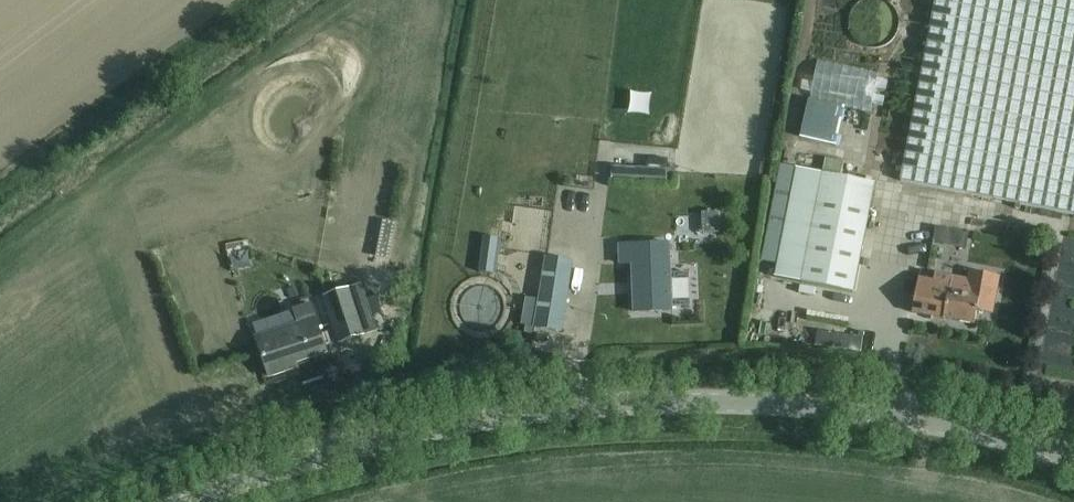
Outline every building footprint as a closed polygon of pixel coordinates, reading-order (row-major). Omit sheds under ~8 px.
[(901,181),(1073,215),(1073,0),(936,0),(901,181)] [(613,168),(612,178),(667,180),(668,160),(648,159),(647,170),(613,168)] [(854,293),(875,183),(793,167),(772,273),(802,279),(802,282),(854,293)] [(936,227),(933,242),(950,246),(953,230),(936,227)] [(382,231),(376,257),(389,260),(394,233),(382,231)] [(485,237),(480,272),(493,274),(498,239),(485,237)] [(670,241),(620,243),(621,262),(633,262),(635,312),(673,311),(673,308),(691,307),(690,274),(672,274),(671,261),(670,241)] [(574,263),(572,262),(547,258),(535,328),(561,332),(574,263)] [(935,274),(933,281),(919,278),(912,312),(976,325),(978,313),(992,315),(999,279),(969,272),(967,281),(935,274)] [(364,285),(326,295),(339,342),(377,331),(364,285)] [(294,310),(299,325),(258,340),(271,377),(290,371),(288,367),(312,359),(313,358),(312,358),(327,353),(310,304),(294,310)]
